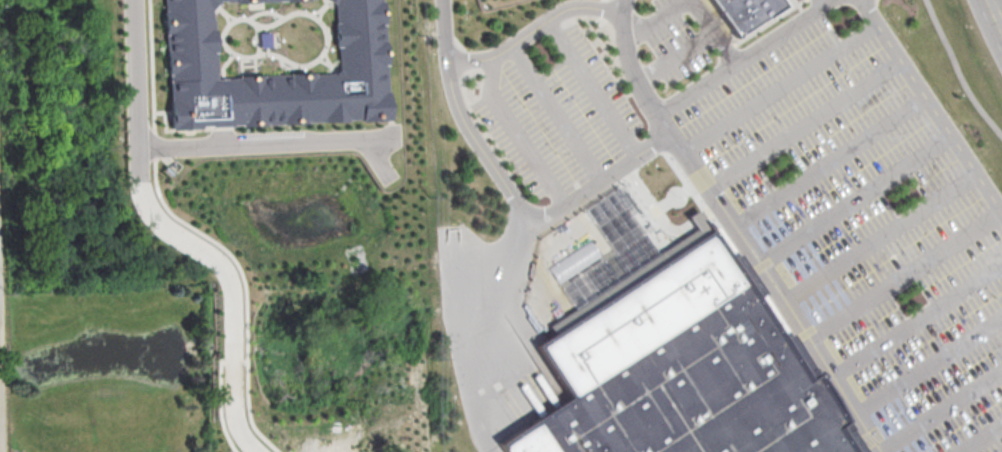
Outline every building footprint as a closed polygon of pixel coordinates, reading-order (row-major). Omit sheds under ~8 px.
[(167,8),(170,73),(171,73),(172,97),(171,97),(173,127),(201,126),(201,124),(211,123),(211,125),(233,124),(233,123),(242,122),(242,124),(307,121),(307,120),(322,120),(346,119),(346,118),(360,117),(360,119),(389,118),(388,88),(387,88),(386,62),(387,62),(384,0),(335,0),(336,1),(336,20),(335,20),(336,44),(338,44),(338,63),(332,71),(314,72),(314,70),(291,71),(291,72),(264,73),(263,72),(241,73),(241,75),(218,76),(217,71),(219,71),(218,51),(219,51),(218,26),(217,26),(216,17),(215,17),(214,8),(222,0),(167,0),(167,8)] [(739,34),(716,0),(782,0),(785,5),(739,34)] [(718,222),(710,228),(702,216),(697,208),(686,215),(691,224),(694,228),(549,324),(554,333),(536,345),(570,397),(501,443),(507,451),(870,451),(718,222)] [(557,283),(599,255),(588,239),(547,267),(557,283)]
